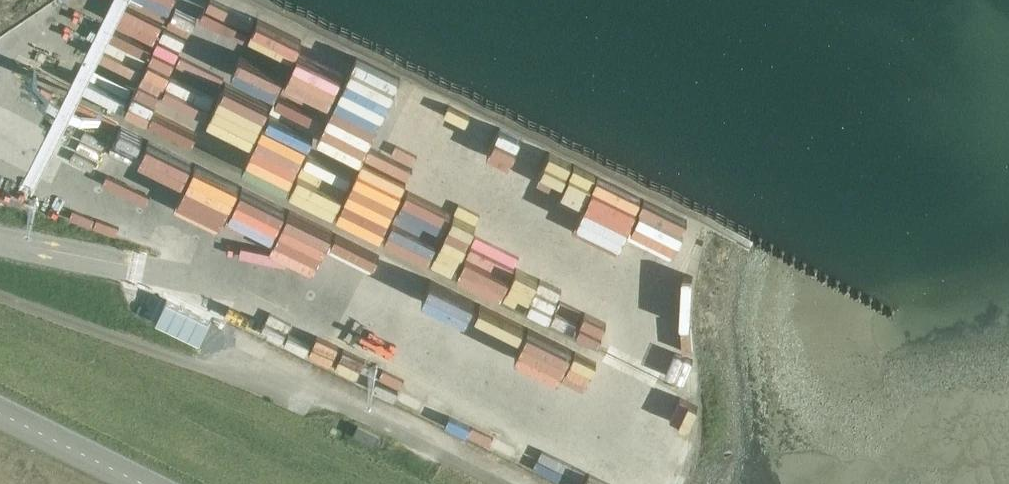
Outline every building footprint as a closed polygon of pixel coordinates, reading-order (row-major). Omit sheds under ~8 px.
[(43,16),(64,5),(61,0),(51,0),(38,7),(43,16)] [(165,114),(207,131),(221,96),(225,98),(248,39),(202,21),(165,114)] [(0,58),(0,85),(3,88),(26,68),(9,50),(0,58)] [(162,96),(172,69),(151,62),(138,102),(154,108),(158,95),(162,96)] [(49,75),(45,90),(56,93),(61,78),(49,75)] [(252,155),(356,189),(368,151),(322,136),(324,130),(273,113),(277,103),(279,103),(283,91),(234,75),(213,136),(254,149),(252,155)] [(34,115),(0,90),(0,125),(18,138),(34,115)] [(211,167),(218,150),(175,131),(174,133),(128,114),(118,139),(151,153),(155,143),(211,167)] [(382,132),(363,179),(385,187),(404,140),(382,132)] [(203,182),(238,191),(247,158),(223,151),(216,177),(205,174),(203,182)] [(198,183),(203,169),(156,153),(151,166),(198,183)] [(429,229),(474,246),(499,182),(454,165),(429,229)] [(248,166),(241,182),(281,201),(286,191),(280,188),(283,182),(248,166)] [(347,245),(364,211),(302,181),(288,209),(333,230),(330,237),(347,245)] [(241,208),(284,229),(290,217),(247,196),(241,208)] [(177,242),(181,224),(160,218),(163,207),(136,200),(128,231),(177,242)] [(472,254),(513,272),(523,246),(483,229),(472,254)] [(374,277),(419,293),(434,250),(389,234),(374,277)] [(538,343),(583,365),(622,283),(580,263),(581,260),(535,238),(518,273),(562,294),(565,288),(594,302),(586,320),(556,306),(538,343)] [(482,278),(486,269),(441,249),(425,285),(467,304),(465,310),(486,319),(501,286),(482,278)] [(534,345),(553,307),(509,285),(490,323),(534,345)] [(177,290),(167,310),(213,332),(223,313),(177,290)] [(688,312),(691,335),(700,334),(697,311),(688,312)] [(291,319),(284,334),(306,344),(313,330),(291,319)] [(344,362),(367,373),(383,342),(360,331),(344,362)] [(405,390),(416,366),(395,355),(383,379),(405,390)] [(701,415),(712,390),(668,370),(657,396),(701,415)] [(441,380),(428,407),(474,429),(490,394),(469,384),(466,391),(441,380)] [(644,427),(698,453),(711,427),(656,401),(644,427)] [(540,464),(561,474),(569,457),(548,447),(540,464)] [(561,477),(577,483),(584,483),(588,474),(566,464),(561,477)] [(659,475),(655,483),(678,483),(659,475)]
